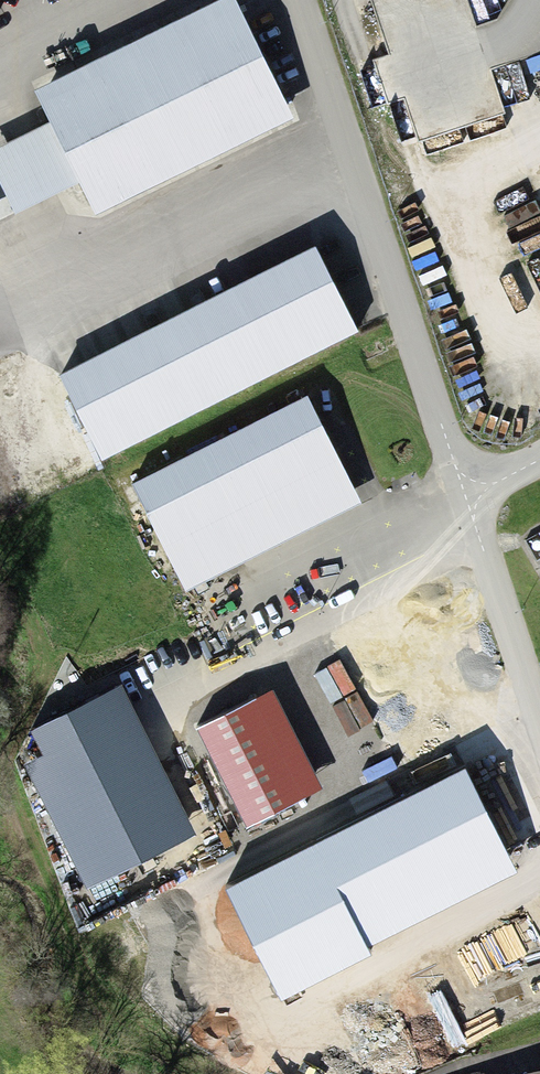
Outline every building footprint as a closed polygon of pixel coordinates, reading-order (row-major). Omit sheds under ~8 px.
[(291,112),(240,7),(168,42),(162,29),(105,56),(111,69),(40,104),(50,124),(66,157),(52,164),(60,181),(75,174),(80,184),(92,209),(291,112)] [(66,157),(50,124),(0,148),(0,183),(16,215),(80,184),(75,174),(60,181),(52,164),(66,157)] [(359,329),(317,247),(60,376),(102,459),(359,329)] [(356,491),(314,406),(138,493),(180,578),(356,491)] [(193,837),(117,687),(28,731),(43,762),(29,769),(89,889),(193,837)] [(255,695),(197,725),(250,829),(308,800),(255,695)] [(510,851),(466,766),(225,888),(281,999),(370,954),(357,928),(510,851)]
